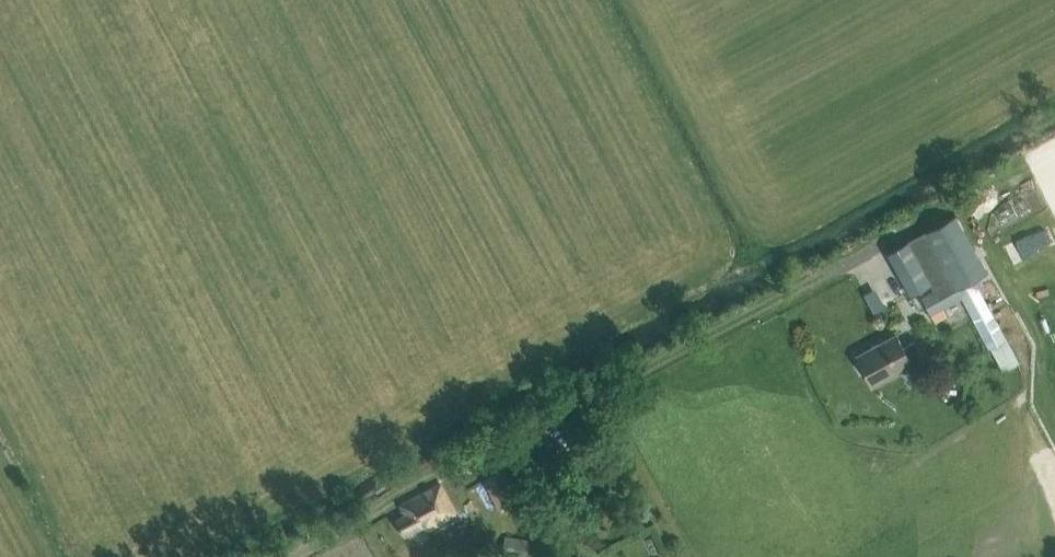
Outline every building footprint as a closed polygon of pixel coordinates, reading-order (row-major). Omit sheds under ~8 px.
[(918,295),(929,316),(934,324),(946,317),(942,309),(961,299),(988,348),(997,343),(1005,357),(1013,353),(1005,338),(978,289),(984,285),(974,267),(968,270),(962,259),(946,269),(944,266),(971,251),(953,218),(887,254),(911,298),(918,295)] [(912,363),(924,357),(915,340),(903,346),(897,334),(858,355),(874,384),(912,363)] [(500,509),(516,501),(503,473),(487,481),(500,509)] [(426,530),(456,514),(440,484),(400,504),(406,514),(396,519),(404,534),(424,524),(426,530)] [(503,550),(527,554),(530,538),(506,534),(503,550)]
